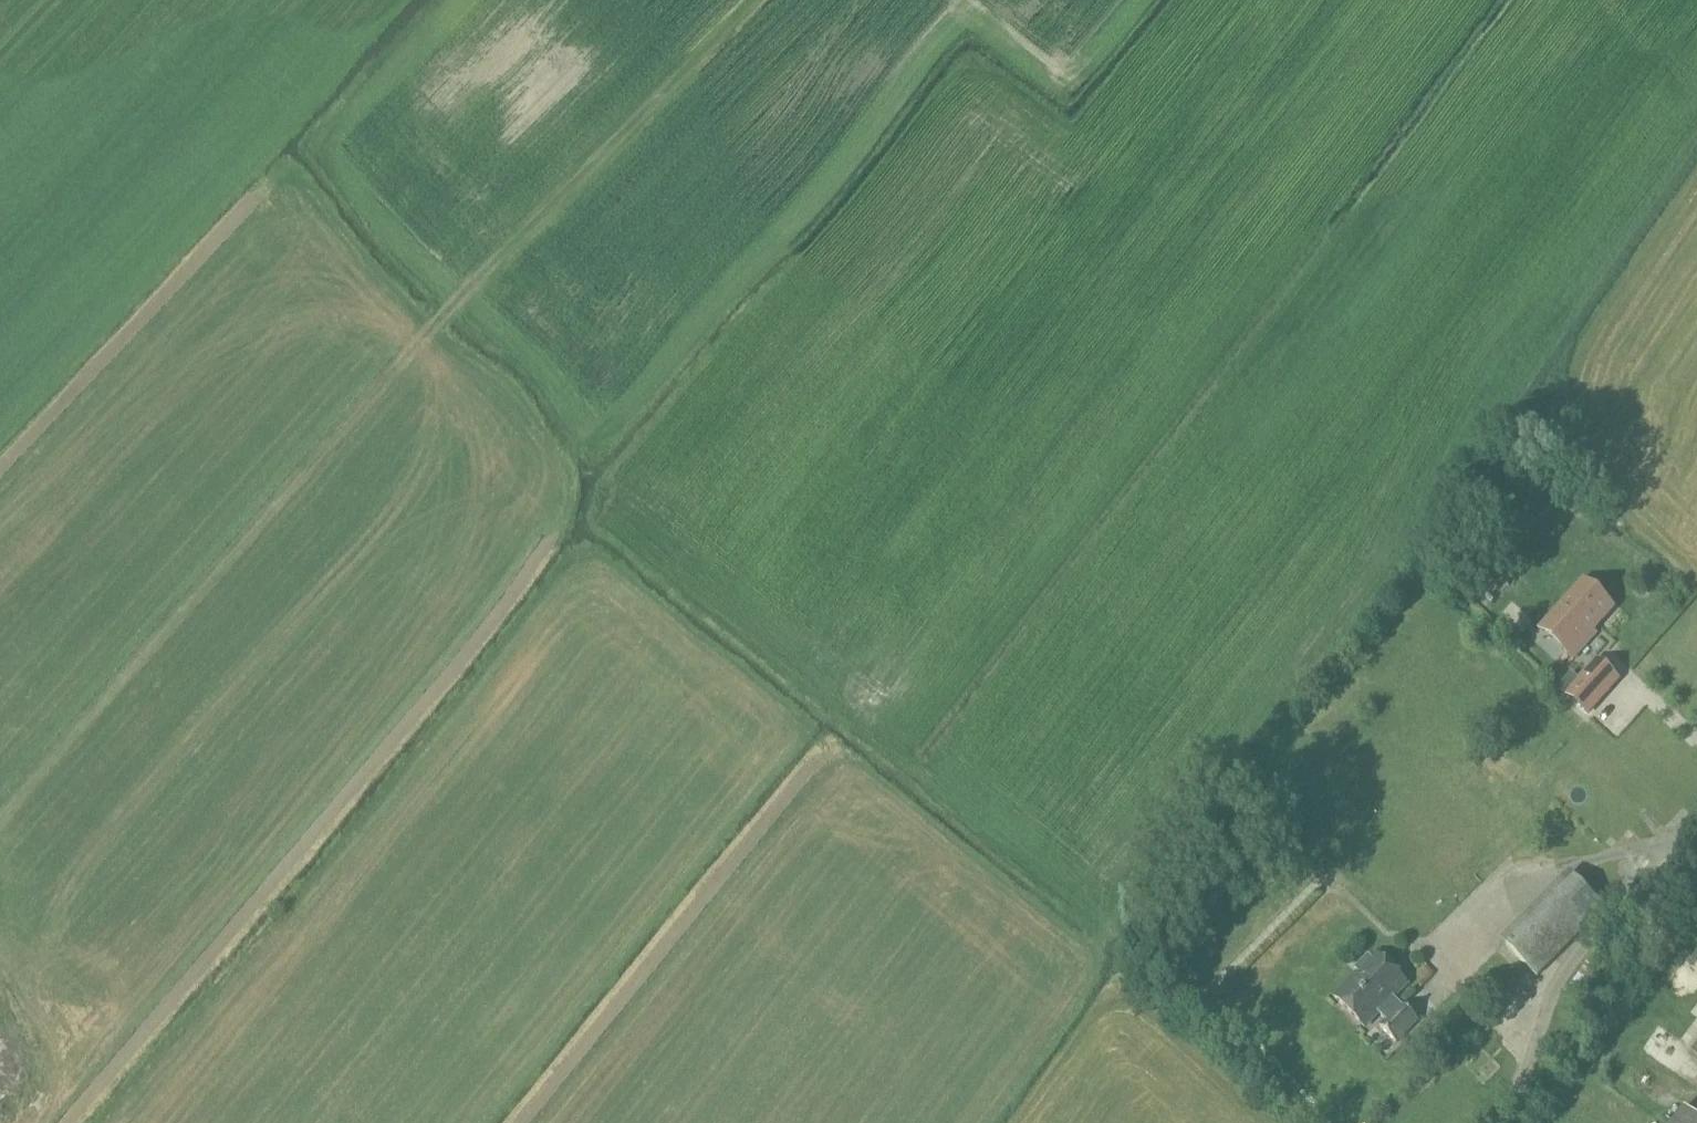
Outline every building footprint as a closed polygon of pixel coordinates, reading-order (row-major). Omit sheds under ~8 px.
[(1583,577),(1536,627),(1572,659),(1596,632),(1593,629),(1614,605),(1583,577)] [(1572,671),(1558,687),(1588,713),(1618,678),(1596,658),(1579,677),(1572,671)] [(1539,976),(1605,908),(1570,872),(1503,940),(1539,976)] [(1356,972),(1332,997),(1336,1002),(1340,1006),(1348,1013),(1365,1030),(1380,1015),(1385,1020),(1379,1026),(1397,1044),(1400,1041),(1419,1022),(1403,1006),(1402,1005),(1397,1001),(1396,999),(1403,993),(1411,985),(1409,983),(1398,972),(1389,963),(1384,958),(1377,952),(1371,958),(1369,956),(1355,970),(1357,971),(1356,972)] [(1685,1107),(1673,1122),(1696,1122),(1696,1116),(1685,1107)]
